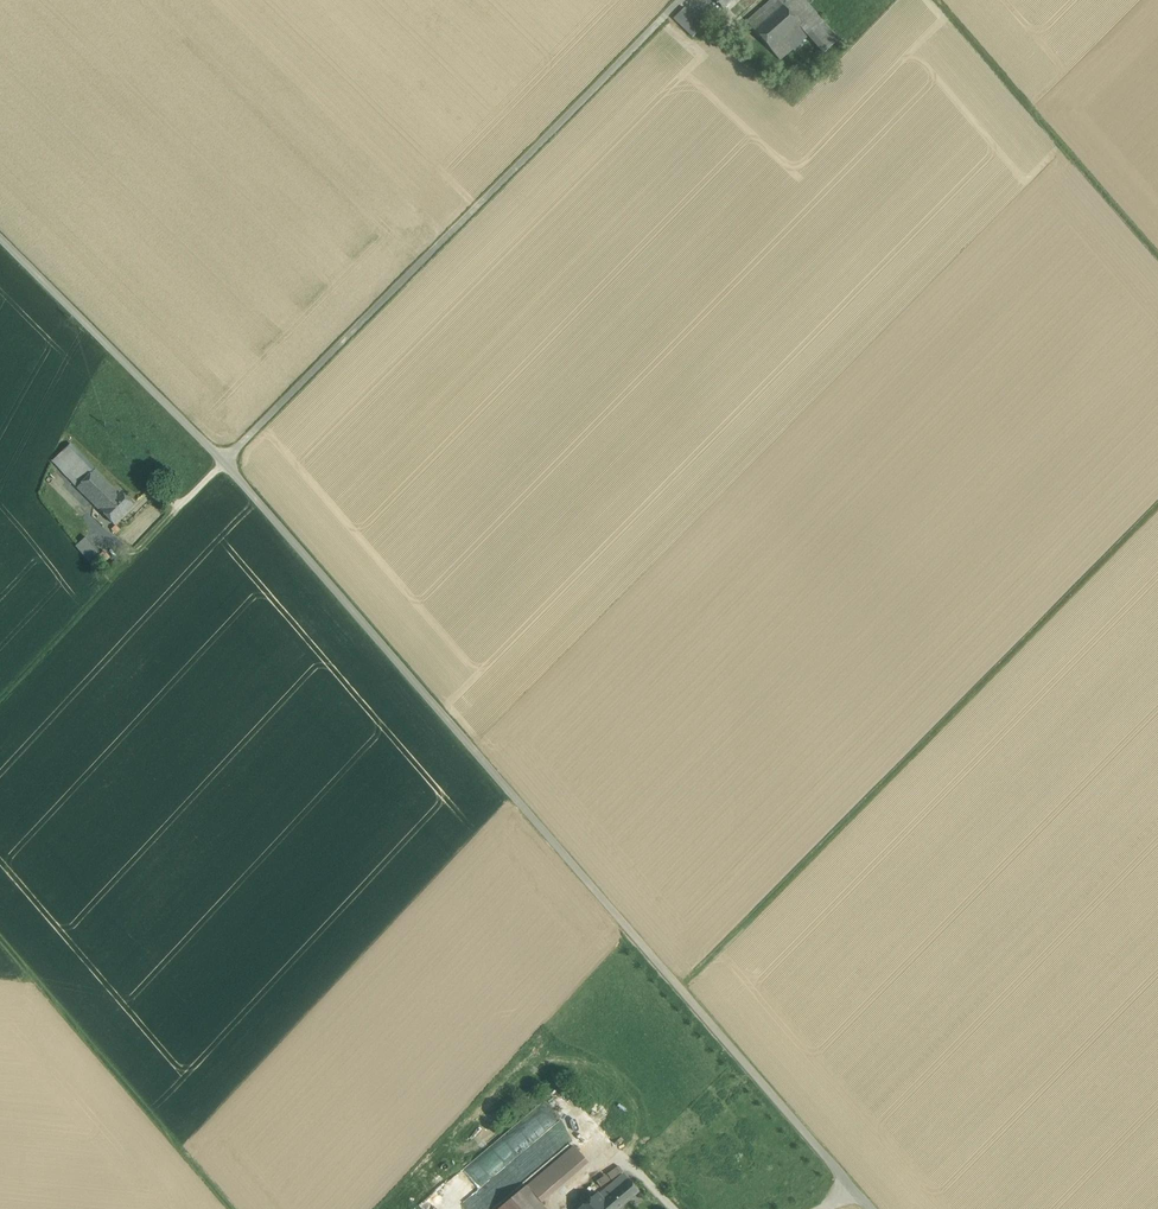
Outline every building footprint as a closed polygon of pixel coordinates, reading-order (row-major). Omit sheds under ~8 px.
[(722,9),(733,0),(714,0),(722,9)] [(762,8),(769,17),(782,6),(807,35),(823,22),(804,0),(772,0),(762,8)] [(769,17),(753,30),(779,60),(807,35),(782,6),(769,17)] [(703,26),(684,8),(673,19),(692,38),(703,26)] [(762,8),(746,22),(753,30),(769,17),(762,8)] [(823,21),(823,22),(807,35),(823,53),(839,39),(823,21)] [(95,471),(70,444),(48,466),(73,493),(78,488),(95,471)] [(119,495),(95,470),(95,471),(78,488),(101,512),(119,495)] [(163,496),(169,491),(159,480),(153,486),(163,496)] [(119,495),(101,512),(114,525),(133,506),(121,493),(119,495)] [(116,526),(112,530),(116,534),(120,530),(116,526)] [(91,545),(84,550),(87,555),(94,550),(91,545)] [(547,1102),(519,1125),(520,1148),(527,1147),(535,1141),(543,1141),(520,1161),(520,1178),(528,1171),(530,1171),(575,1132),(548,1102),(547,1102)] [(541,1203),(586,1165),(572,1149),(527,1187),(541,1203)] [(592,1181),(596,1187),(619,1171),(615,1165),(592,1181)] [(599,1196),(611,1208),(617,1208),(637,1192),(623,1175),(599,1196)] [(526,1188),(501,1208),(544,1208),(526,1188)] [(579,1208),(611,1208),(599,1196),(597,1193),(579,1208)]
